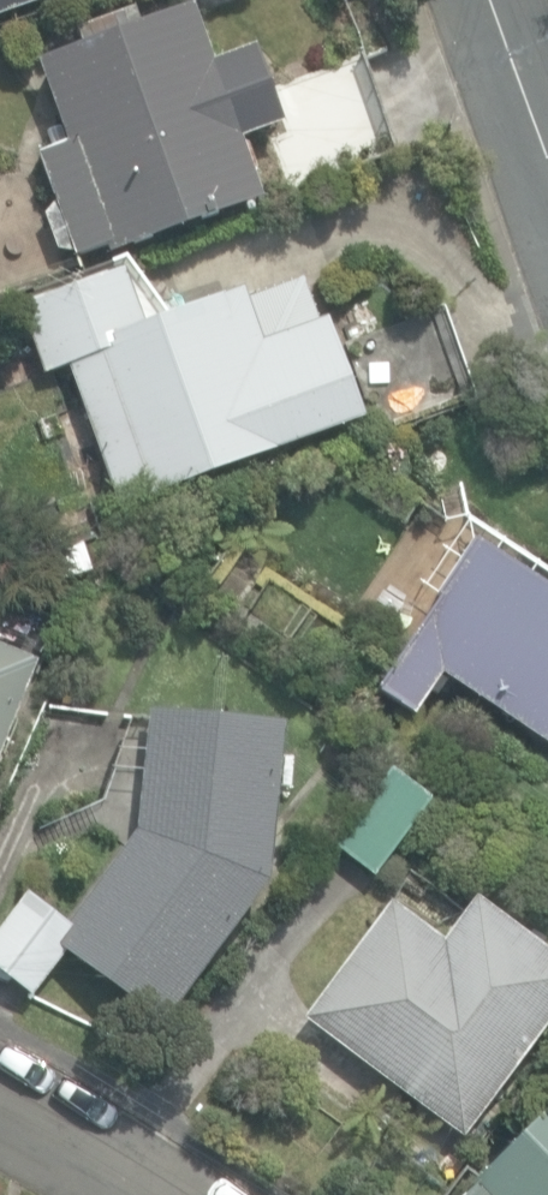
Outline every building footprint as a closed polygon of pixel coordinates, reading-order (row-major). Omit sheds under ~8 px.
[(55,245),(76,250),(110,240),(115,250),(264,198),(243,138),(255,134),(224,56),(216,59),(193,5),(144,20),(139,10),(118,16),(126,27),(40,59),(68,140),(39,151),(58,202),(45,216),(55,245)] [(287,196),(397,159),(364,60),(253,96),(287,196)] [(66,366),(119,508),(365,416),(328,317),(311,324),(306,312),(259,330),(243,289),(143,326),(121,268),(19,307),(44,374),(66,366)] [(356,389),(373,437),(482,397),(445,298),(357,330),(376,382),(356,389)] [(466,523),(425,587),(439,596),(378,690),(415,714),(440,675),(547,746),(547,576),(466,523)] [(48,552),(58,583),(92,572),(82,541),(48,552)] [(42,664),(0,646),(0,767),(42,664)] [(168,1023),(270,883),(285,725),(151,710),(137,830),(71,921),(28,890),(0,928),(0,973),(34,998),(69,950),(168,1023)] [(338,846),(380,876),(437,799),(396,768),(338,846)] [(468,1138),(547,1033),(547,950),(479,897),(445,941),(395,903),(309,1017),(468,1138)] [(472,1182),(473,1184),(462,1194),(547,1194),(547,1106),(472,1182)]
